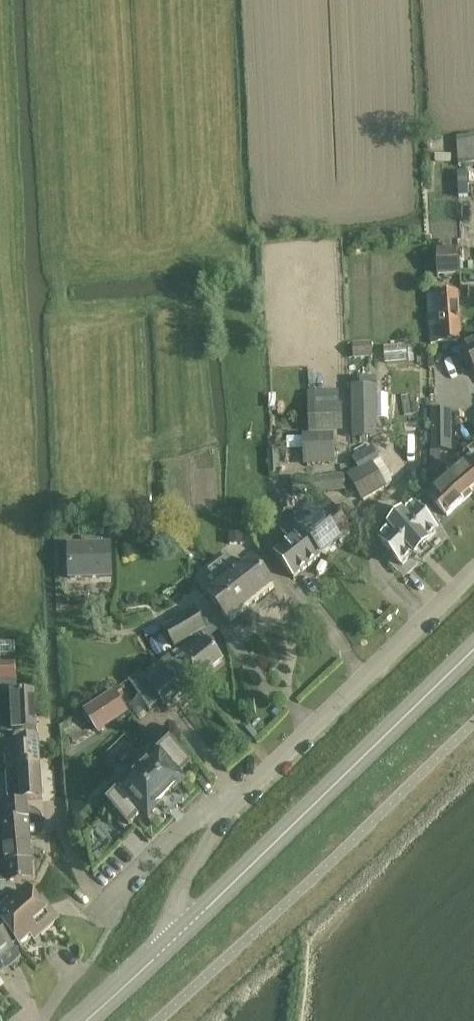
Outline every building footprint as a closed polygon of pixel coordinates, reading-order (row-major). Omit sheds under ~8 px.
[(467,172),(457,173),(458,198),(469,197),(467,172)] [(456,259),(455,250),(437,251),(438,277),(460,276),(459,259),(456,259)] [(458,307),(457,293),(428,295),(432,344),(461,342),(459,307),(458,307)] [(373,358),(372,343),(353,344),(354,359),(373,358)] [(408,363),(406,345),(384,348),(385,365),(408,363)] [(465,350),(473,367),(473,345),(465,350)] [(360,387),(351,387),(352,439),(377,438),(376,386),(360,387)] [(343,433),(342,391),(314,392),(315,433),(331,434),(343,433)] [(451,411),(430,410),(429,450),(450,451),(451,411)] [(332,454),(331,434),(315,433),(309,434),(311,456),(332,454)] [(372,447),(351,459),(359,471),(371,464),(379,459),(379,458),(372,447)] [(278,450),(268,451),(269,475),(279,475),(278,450)] [(441,453),(430,453),(430,475),(440,475),(441,453)] [(473,459),(451,478),(447,473),(429,490),(432,493),(429,496),(448,517),(472,496),(468,491),(473,486),(473,461),(473,459)] [(357,472),(349,476),(362,498),(383,486),(372,467),(371,464),(359,471),(357,472)] [(292,482),(293,494),(309,492),(310,496),(346,491),(344,475),(292,482)] [(293,511),(292,498),(282,499),(283,511),(293,511)] [(303,534),(322,558),(352,534),(325,500),(294,524),(303,534)] [(426,543),(437,532),(416,511),(405,521),(403,520),(390,533),(392,534),(381,545),(403,566),(413,556),(415,558),(428,545),(426,543)] [(295,579),(322,558),(303,534),(294,524),(283,533),(291,543),(276,556),(295,579)] [(242,535),(230,535),(230,544),(242,545),(242,535)] [(67,549),(66,579),(108,580),(109,551),(67,549)] [(226,558),(218,565),(251,607),(274,589),(252,561),(237,573),(226,558)] [(221,586),(208,596),(230,623),(251,607),(218,565),(210,571),(221,586)] [(179,620),(164,629),(167,635),(175,648),(206,630),(205,629),(195,612),(192,608),(177,617),(179,620)] [(195,640),(179,652),(185,660),(200,679),(223,662),(206,641),(203,643),(200,640),(197,643),(195,640)] [(140,672),(127,682),(149,711),(162,702),(166,706),(200,679),(185,660),(180,665),(172,655),(146,676),(144,678),(140,672)] [(16,664),(0,665),(0,681),(17,680),(16,664)] [(117,689),(86,710),(99,729),(130,709),(117,689)] [(37,732),(35,692),(0,694),(2,733),(37,732)] [(9,743),(11,772),(40,769),(38,741),(9,743)] [(124,791),(108,805),(129,827),(143,814),(149,820),(156,813),(161,808),(163,810),(174,799),(171,797),(176,792),(183,786),(178,780),(192,766),(171,744),(155,759),(159,763),(127,795),(124,791)] [(42,800),(40,769),(11,772),(13,802),(42,800)] [(0,806),(0,843),(4,843),(4,846),(12,845),(11,840),(18,840),(18,842),(31,841),(28,804),(2,806),(0,806)] [(0,843),(0,884),(7,883),(33,882),(31,853),(31,841),(18,842),(18,840),(11,840),(12,845),(4,846),(4,843),(0,843)] [(28,898),(0,923),(0,928),(7,936),(20,951),(51,924),(38,909),(28,898)] [(0,936),(0,964),(13,953),(0,936)]
